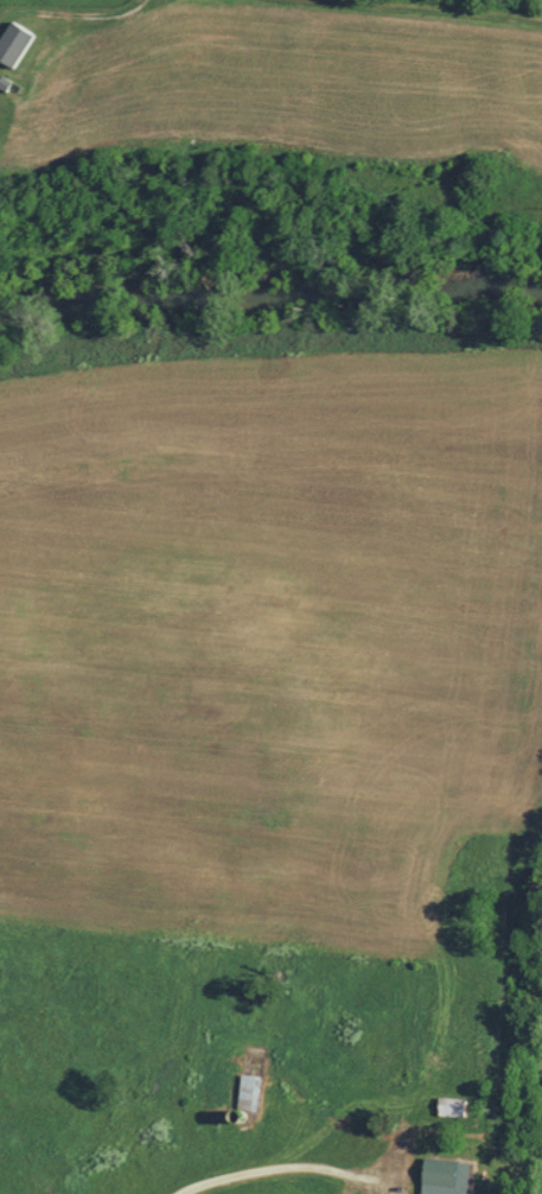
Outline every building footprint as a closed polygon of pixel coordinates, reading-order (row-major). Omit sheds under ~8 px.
[(32,34),(9,19),(0,32),(0,61),(10,67),(32,34)] [(257,1110),(257,1075),(237,1075),(237,1110),(257,1110)] [(461,1115),(461,1097),(434,1097),(434,1115),(461,1115)] [(464,1158),(419,1158),(419,1193),(463,1193),(464,1158)]
